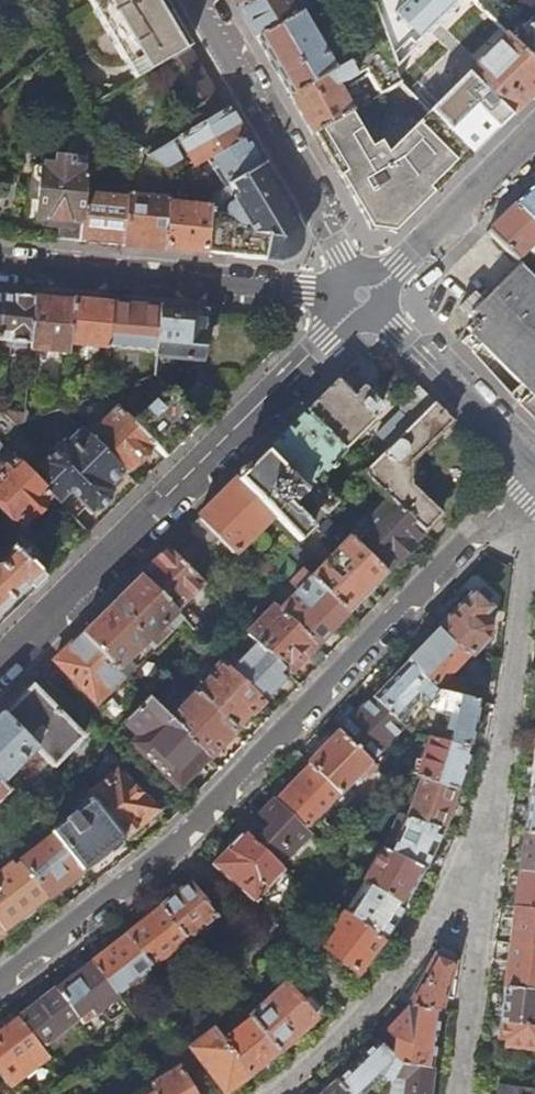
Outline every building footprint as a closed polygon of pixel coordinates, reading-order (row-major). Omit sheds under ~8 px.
[(161,64),(189,48),(163,3),(161,0),(88,0),(135,79),(161,64)] [(238,6),(246,21),(256,37),(294,15),(290,8),(299,3),(298,0),(248,0),(238,6)] [(373,4),(384,38),(394,69),(462,0),(377,0),(373,4)] [(299,13),(294,15),(256,37),(271,64),(289,95),(331,70),(299,13)] [(507,34),(534,63),(534,17),(534,16),(527,23),(523,19),(507,34)] [(507,34),(468,74),(510,116),(531,95),(534,91),(534,63),(507,34)] [(397,77),(394,69),(384,38),(331,70),(289,95),(305,122),(311,133),(314,132),(349,111),(337,88),(366,72),(379,94),(399,83),(397,77)] [(189,48),(161,64),(197,126),(225,109),(205,74),(189,48)] [(403,71),(397,77),(399,83),(407,75),(403,71)] [(367,101),(349,111),(314,132),(330,159),(356,204),(370,228),(393,231),(413,212),(434,191),(394,149),(367,101)] [(225,109),(197,126),(178,137),(195,165),(206,158),(241,138),(244,136),(235,120),(228,108),(225,109)] [(472,113),(451,134),(471,154),(485,141),(495,131),(478,114),(472,113)] [(454,171),(471,154),(451,134),(450,133),(425,157),(446,179),(454,171)] [(254,153),(244,136),(241,138),(206,158),(224,187),(258,167),(261,165),(254,153)] [(147,154),(165,166),(178,158),(169,142),(147,154)] [(38,221),(80,225),(84,193),(86,168),(72,166),(73,161),(56,159),(55,164),(42,163),(41,167),(35,170),(34,179),(40,184),(38,221)] [(224,187),(220,190),(211,195),(210,207),(206,253),(267,259),(288,260),(302,237),(281,200),(261,165),(258,167),(224,187)] [(515,204),(534,225),(534,184),(528,191),(515,204)] [(13,235),(17,187),(0,186),(0,234),(13,235)] [(128,197),(84,193),(80,225),(79,241),(94,242),(123,245),(128,197)] [(128,195),(128,197),(123,245),(143,247),(164,249),(169,204),(169,198),(128,195)] [(210,207),(169,204),(164,249),(182,251),(206,253),(210,207)] [(534,241),(534,225),(515,204),(502,217),(488,231),(515,260),(534,241)] [(519,265),(481,302),(473,293),(459,307),(473,321),(465,328),(470,332),(461,341),(474,354),(483,345),(521,384),(524,382),(531,390),(518,403),(534,419),(534,280),(519,265)] [(1,294),(0,309),(0,340),(30,343),(34,297),(15,296),(1,294)] [(49,299),(34,297),(30,343),(29,349),(67,353),(68,342),(71,301),(49,299)] [(90,302),(71,301),(68,342),(107,346),(108,346),(111,305),(90,302)] [(131,306),(111,305),(108,346),(156,350),(159,309),(131,306)] [(203,313),(159,309),(156,350),(155,357),(199,361),(199,359),(203,356),(205,340),(201,336),(203,313)] [(317,400),(305,411),(342,450),(375,417),(373,415),(380,408),(380,402),(364,386),(354,396),(337,380),(317,400)] [(394,442),(433,402),(424,393),(417,386),(400,403),(400,411),(382,429),(394,442)] [(131,423),(152,444),(165,458),(185,438),(200,423),(167,388),(131,423)] [(451,421),(433,402),(394,442),(365,473),(363,474),(389,499),(423,532),(440,515),(411,485),(411,462),(451,421)] [(118,409),(89,438),(124,473),(132,464),(152,444),(131,423),(118,409)] [(343,452),(342,450),(305,411),(288,428),(265,451),(304,491),(343,452)] [(2,448),(13,458),(50,495),(73,518),(78,513),(83,509),(89,515),(111,493),(107,489),(124,473),(89,438),(79,429),(63,444),(61,442),(45,457),(0,412),(0,445),(2,448)] [(252,464),(237,479),(273,515),(300,541),(326,514),(316,503),(302,516),(290,505),(304,491),(265,451),(252,464)] [(50,495),(13,458),(0,470),(0,507),(18,526),(50,495)] [(234,553),(273,515),(237,479),(220,496),(198,517),(234,553)] [(401,555),(423,532),(389,499),(349,540),(384,573),(401,555)] [(366,591),(384,573),(349,540),(348,539),(310,578),(346,613),(366,591)] [(154,561),(139,575),(175,612),(202,584),(167,548),(154,561)] [(4,617),(41,580),(28,567),(12,550),(0,561),(0,621),(4,617)] [(298,591),(278,611),(314,646),(332,628),(346,613),(310,578),(286,555),(274,568),(298,591)] [(37,558),(28,567),(41,580),(51,570),(37,558)] [(175,612),(139,575),(126,589),(96,618),(80,634),(122,678),(122,679),(182,619),(175,612)] [(438,625),(466,652),(466,653),(471,653),(487,636),(489,623),(480,615),(486,609),(486,605),(473,593),(470,593),(449,615),(438,625)] [(247,635),(256,644),(287,674),(303,658),(314,646),(278,611),(274,607),(247,635)] [(445,675),(466,652),(438,625),(422,643),(405,660),(437,690),(470,699),(472,680),(445,675)] [(94,705),(122,678),(80,634),(52,662),(94,705)] [(256,644),(229,671),(261,701),(275,687),(287,674),(256,644)] [(428,705),(437,690),(405,660),(384,682),(372,695),(398,720),(419,698),(428,705)] [(222,664),(194,692),(234,729),(249,713),(261,701),(229,671),(222,664)] [(81,739),(29,684),(15,698),(0,713),(43,758),(52,768),(81,739)] [(478,701),(470,699),(437,690),(428,705),(425,709),(448,715),(445,729),(450,730),(447,743),(468,748),(472,727),(478,701)] [(194,692),(166,720),(207,758),(220,744),(234,729),(194,692)] [(403,724),(398,720),(372,695),(354,713),(337,732),(369,761),(403,724)] [(192,774),(207,758),(166,720),(145,700),(124,723),(138,737),(129,745),(177,790),(192,774)] [(15,770),(24,777),(43,758),(0,713),(0,784),(15,770)] [(375,766),(369,761),(337,732),(324,746),(308,763),(342,794),(359,776),(361,777),(368,773),(375,766)] [(460,775),(468,748),(447,743),(428,737),(415,776),(419,778),(455,790),(460,775)] [(348,800),(342,794),(308,763),(286,787),(274,799),(306,829),(336,798),(344,805),(348,800)] [(84,795),(89,800),(121,839),(141,824),(140,823),(153,812),(114,772),(84,795)] [(448,810),(455,790),(419,778),(406,815),(441,830),(448,810)] [(27,815),(0,787),(0,836),(27,815)] [(528,790),(526,803),(522,833),(534,835),(534,791),(528,790)] [(309,832),(306,829),(274,799),(259,815),(270,825),(254,842),(279,865),(309,832)] [(49,831),(53,836),(81,870),(103,854),(121,839),(89,800),(49,831)] [(431,851),(441,830),(406,815),(400,812),(383,848),(423,869),(431,851)] [(283,869),(279,865),(254,842),(243,832),(225,850),(211,865),(254,902),(283,869)] [(522,833),(520,850),(517,870),(534,872),(534,835),(522,833)] [(53,836),(18,861),(47,898),(58,889),(81,870),(53,836)] [(413,888),(423,869),(383,848),(363,882),(403,906),(413,888)] [(47,898),(18,861),(12,866),(9,862),(0,868),(0,927),(3,931),(26,913),(47,898)] [(517,870),(516,881),(513,907),(534,910),(534,872),(517,870)] [(391,925),(403,906),(363,882),(345,913),(382,940),(391,925)] [(161,907),(186,939),(215,916),(190,884),(172,899),(161,907)] [(144,921),(126,935),(151,967),(186,939),(161,907),(144,921)] [(513,907),(511,919),(508,944),(534,947),(534,910),(513,907)] [(365,962),(382,940),(345,913),(334,928),(337,931),(323,949),(356,974),(365,962)] [(100,955),(91,962),(116,994),(151,967),(126,935),(100,955)] [(508,944),(506,958),(502,987),(530,991),(531,979),(534,980),(534,947),(508,944)] [(421,984),(408,1008),(438,1012),(444,991),(452,963),(435,957),(421,984)] [(70,978),(56,989),(78,1016),(89,1008),(94,1014),(118,996),(116,994),(91,962),(70,978)] [(252,1016),(253,1017),(280,1050),(299,1035),(317,1019),(317,1017),(321,1014),(321,1008),(313,998),(308,998),(304,1002),(289,985),(252,1016)] [(530,991),(502,987),(501,999),(498,1023),(534,1026),(534,991),(530,991)] [(39,1047),(78,1016),(56,989),(33,1007),(17,1019),(39,1047)] [(433,1046),(438,1012),(408,1008),(390,1027),(386,1032),(396,1041),(393,1056),(400,1063),(430,1067),(433,1046)] [(253,1017),(225,1039),(252,1073),(266,1062),(280,1050),(253,1017)] [(39,1047),(17,1019),(0,1033),(0,1077),(8,1087),(46,1057),(39,1047)] [(498,1023),(497,1032),(496,1040),(502,1040),(502,1048),(534,1051),(534,1026),(498,1023)] [(240,1082),(252,1073),(225,1039),(217,1027),(193,1045),(227,1090),(240,1082)] [(400,1063),(393,1056),(378,1042),(354,1065),(335,1081),(348,1093),(360,1093),(381,1075),(390,1081),(390,1080),(400,1063)] [(156,1092),(156,1093),(193,1093),(192,1091),(203,1084),(190,1062),(152,1085),(156,1092)] [(430,1067),(400,1063),(390,1080),(402,1082),(400,1093),(426,1093),(430,1067)] [(335,1081),(322,1093),(348,1093),(335,1081)]
